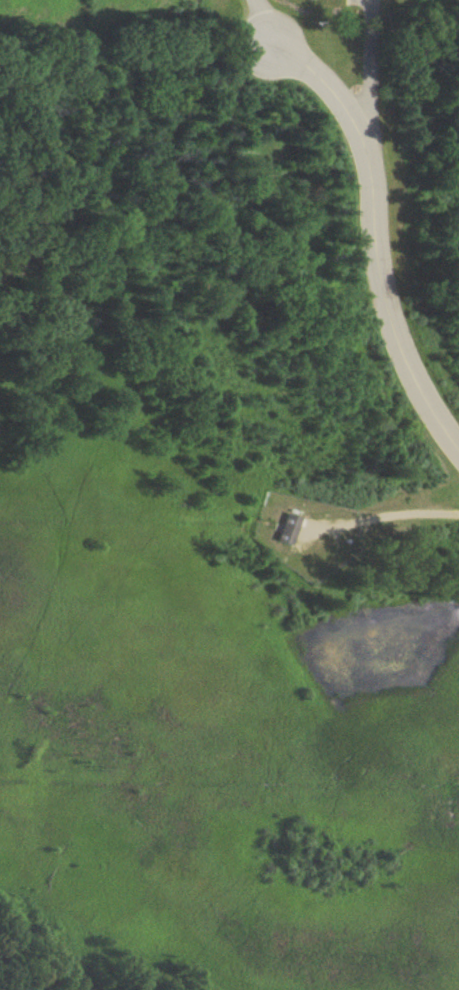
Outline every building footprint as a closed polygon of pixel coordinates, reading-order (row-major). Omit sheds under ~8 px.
[(302,518),(286,512),(275,541),(290,547),(302,518)]
